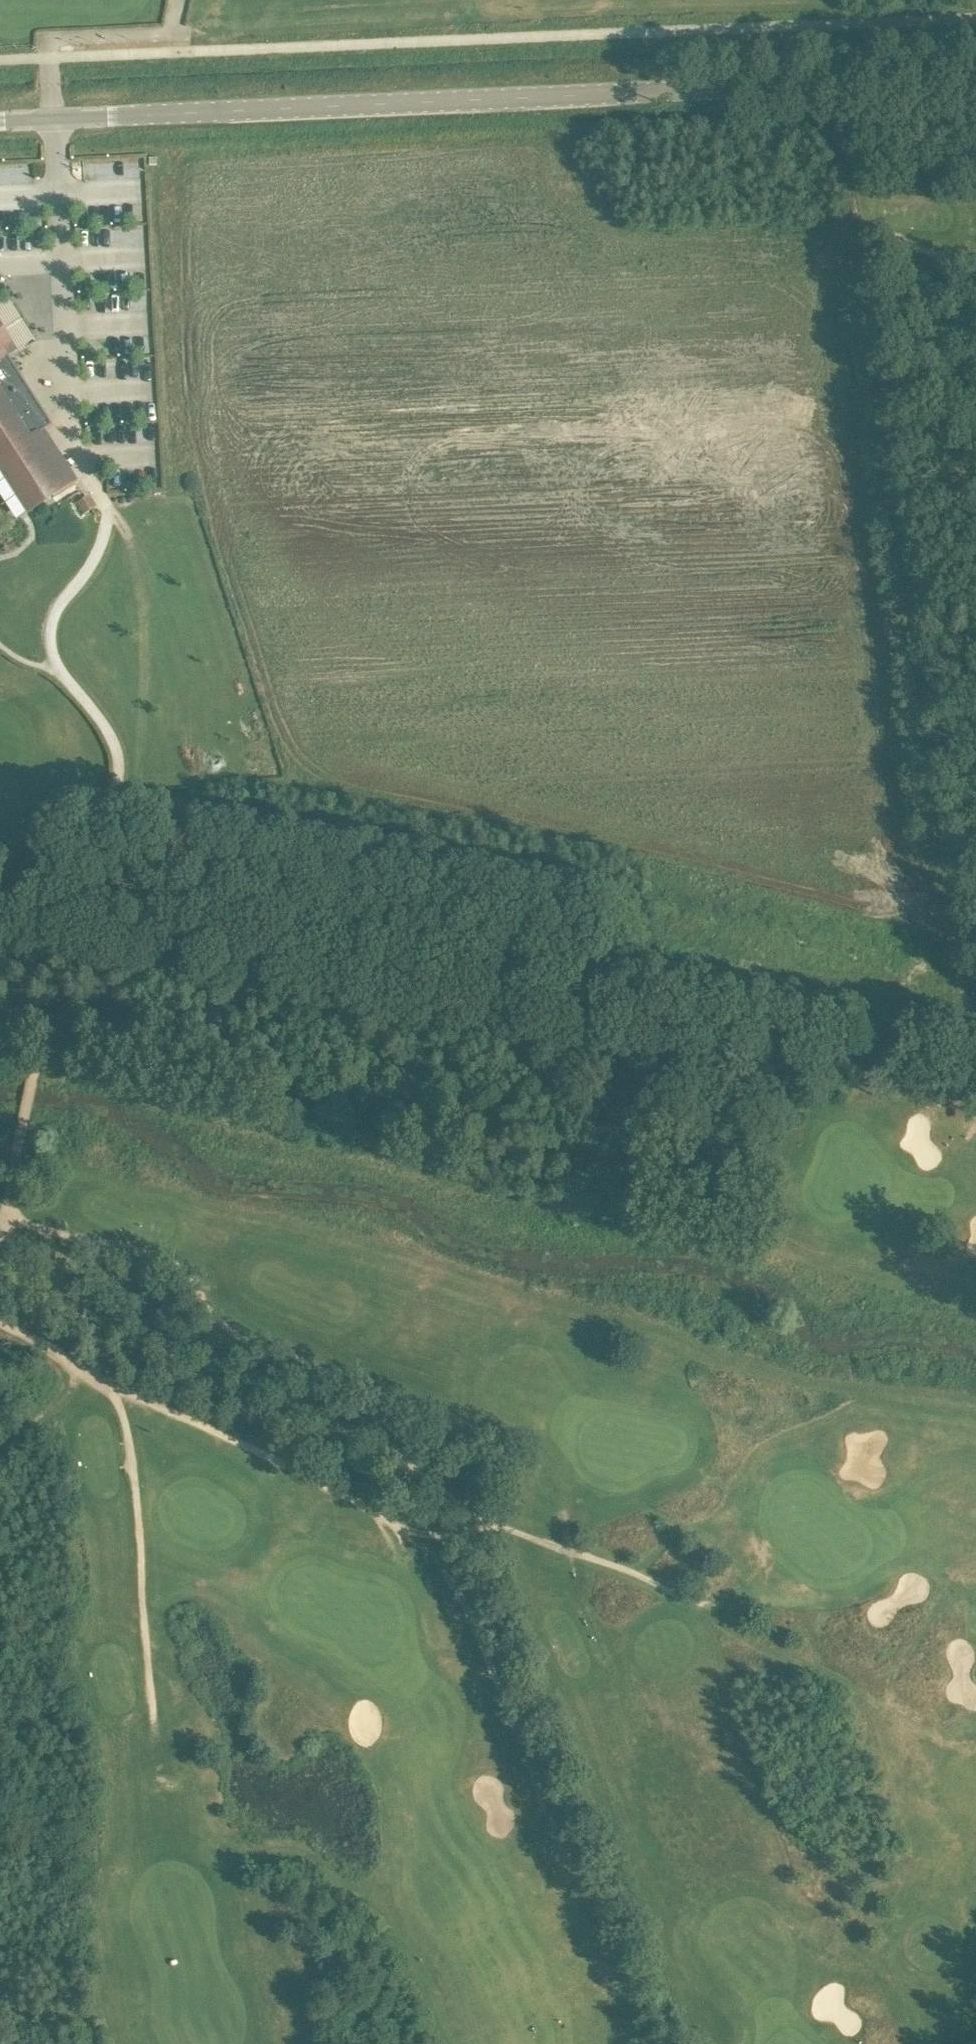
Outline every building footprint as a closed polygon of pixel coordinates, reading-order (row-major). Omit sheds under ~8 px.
[(0,303),(0,326),(17,350),(36,337),(8,297),(0,303)] [(29,515),(79,482),(46,431),(53,427),(4,352),(0,355),(0,471),(29,515)]
